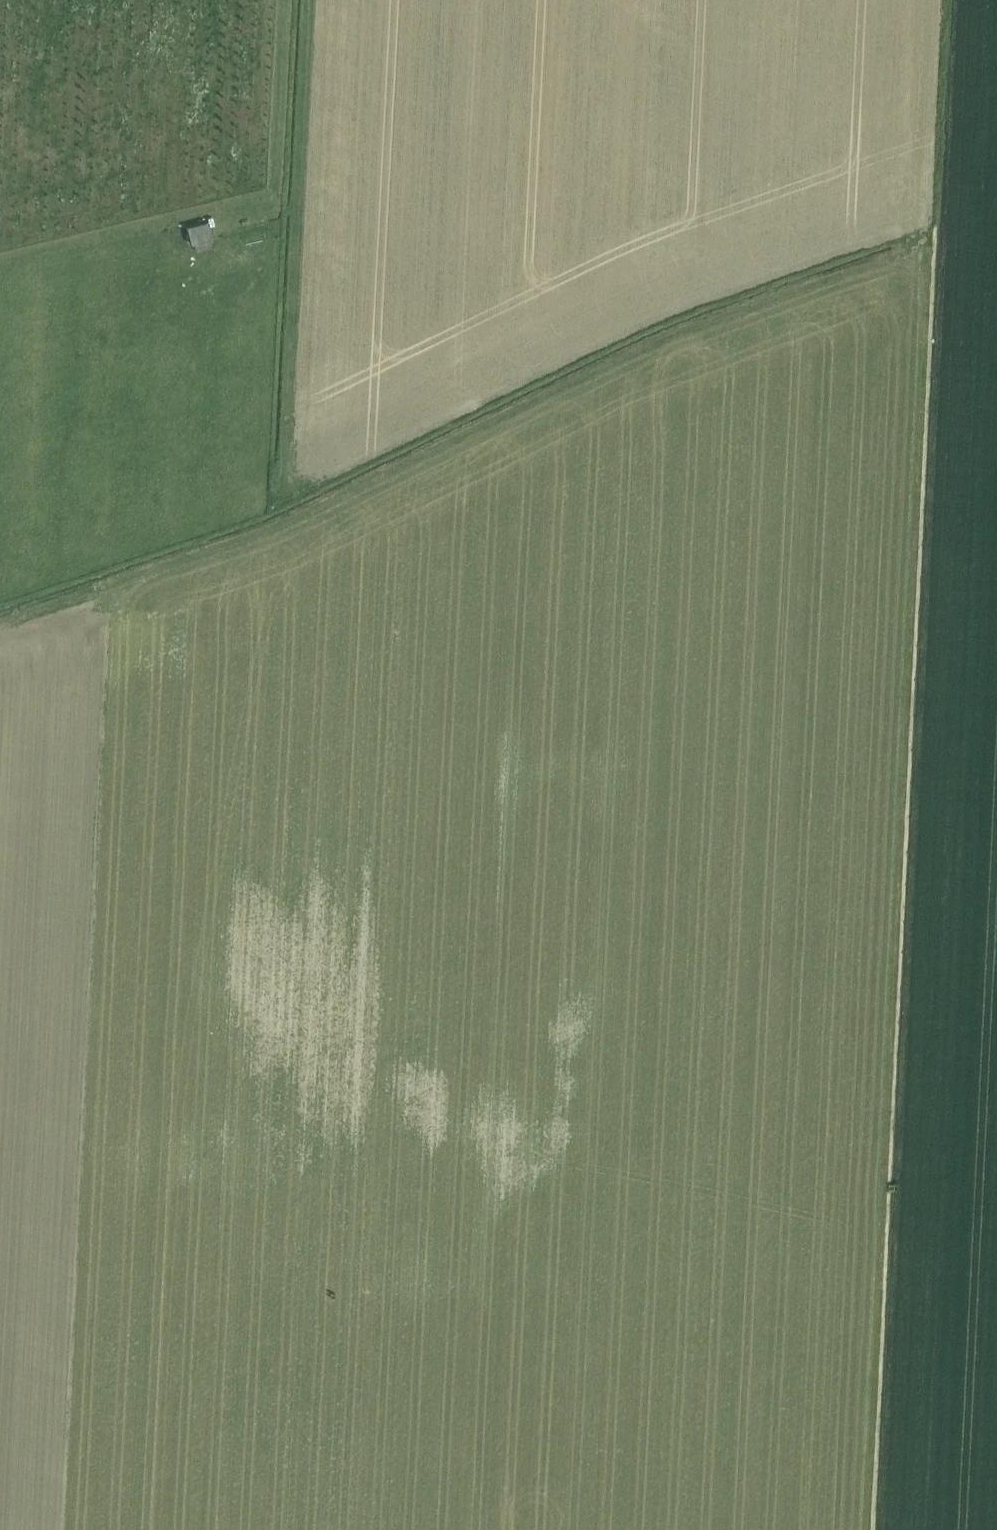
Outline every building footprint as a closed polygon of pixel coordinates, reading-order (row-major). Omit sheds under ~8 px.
[(208,221),(189,226),(193,242),(212,238),(208,221)]
